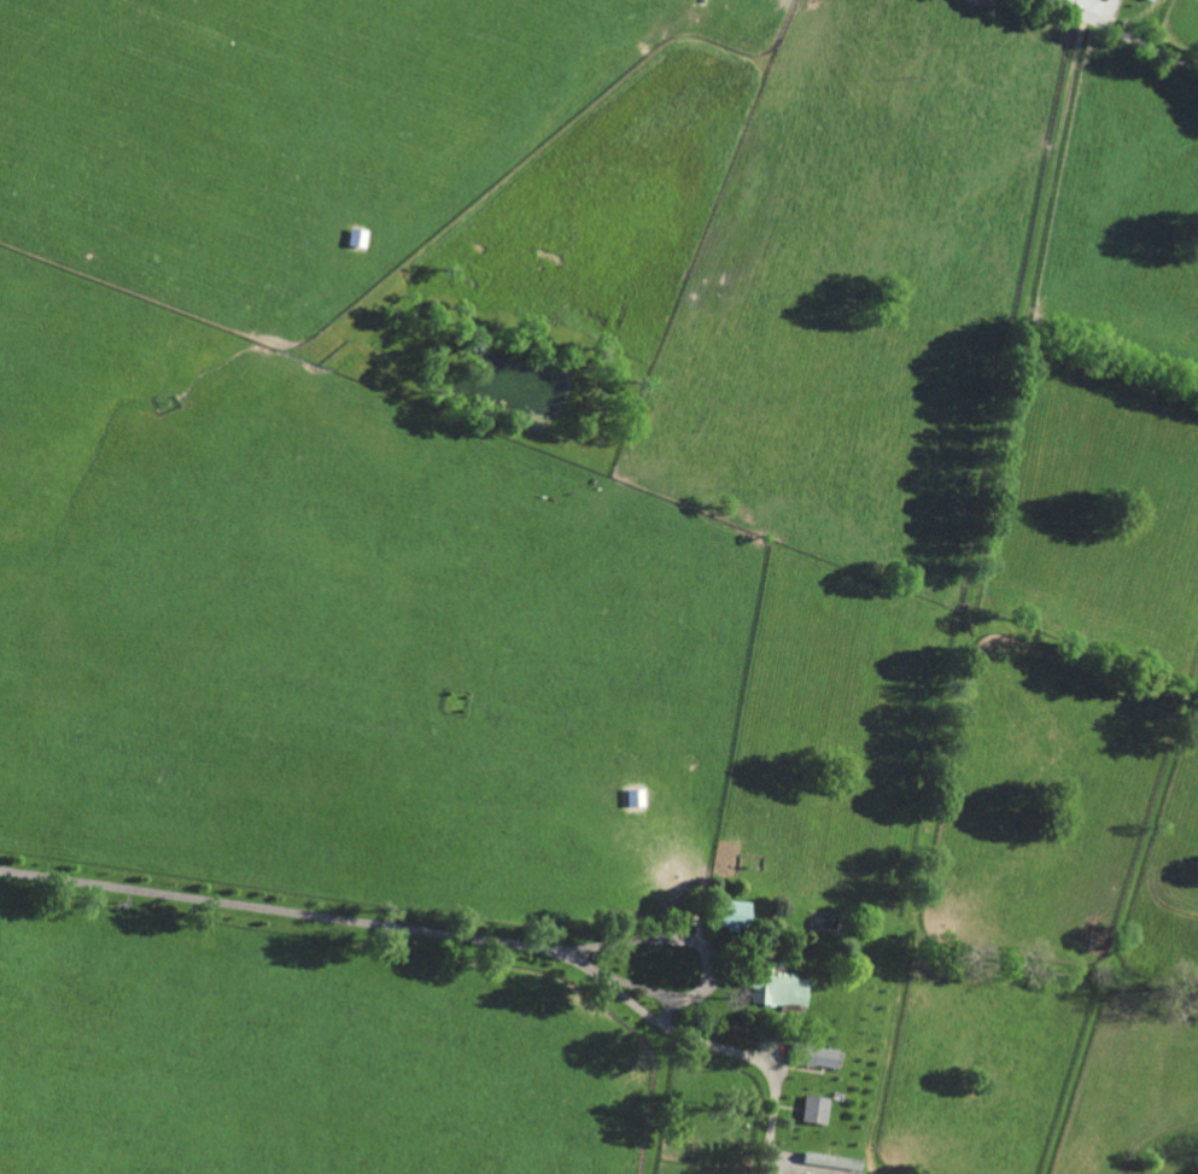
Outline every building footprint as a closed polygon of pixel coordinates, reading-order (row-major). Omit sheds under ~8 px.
[(749,902),(718,900),(717,926),(726,927),(726,931),(748,932),(749,902)] [(807,979),(793,978),(794,973),(769,972),(769,968),(752,967),(751,1003),(806,1006),(807,979)] [(836,1068),(838,1049),(795,1045),(793,1063),(836,1068)] [(829,1098),(804,1095),(802,1122),(827,1124),(829,1098)]
